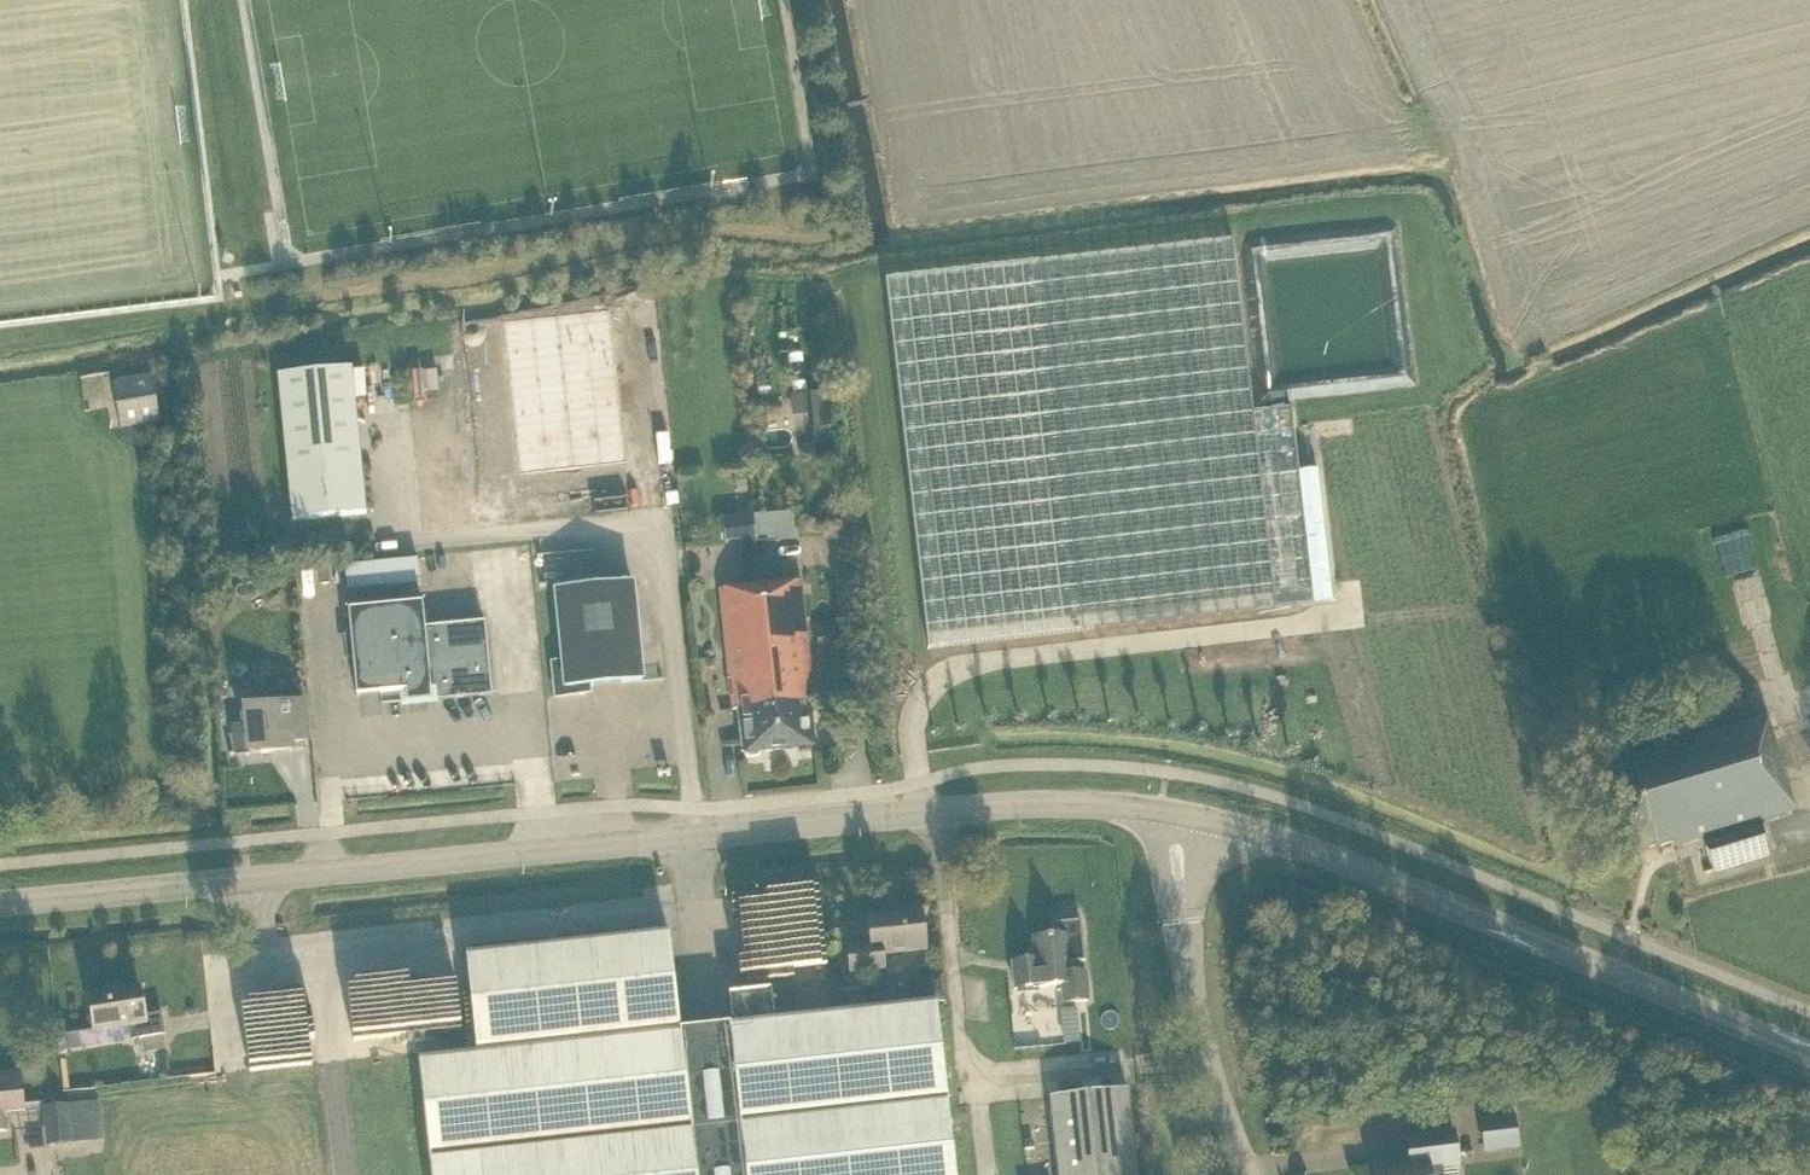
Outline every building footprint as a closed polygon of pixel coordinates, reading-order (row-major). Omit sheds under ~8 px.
[(927,650),(1313,605),(1332,602),(1317,471),(1298,474),(1291,409),(1252,413),(1232,240),(885,280),(927,650)] [(611,313),(505,324),(520,475),(626,464),(611,313)] [(365,514),(356,423),(351,369),(344,370),(277,376),(282,423),(291,522),(308,520),(344,516),(365,514)] [(120,423),(121,430),(160,424),(160,423),(152,378),(113,385),(120,423)] [(829,430),(826,394),(809,396),(812,431),(829,430)] [(800,539),(799,512),(728,514),(729,541),(800,539)] [(286,541),(275,542),(276,563),(288,562),(286,541)] [(419,585),(417,560),(344,567),(346,592),(419,585)] [(1357,568),(1338,570),(1339,583),(1358,581),(1357,568)] [(814,703),(801,582),(760,586),(767,654),(760,655),(765,700),(789,698),(791,719),(775,721),(778,751),(815,747),(810,703),(814,703)] [(585,694),(584,687),(641,681),(632,583),(556,590),(563,662),(553,663),(557,697),(585,694)] [(760,586),(720,590),(733,712),(737,711),(742,755),(778,751),(775,721),(791,719),(789,698),(765,700),(760,655),(767,654),(760,586)] [(425,627),(422,602),(348,610),(356,697),(380,694),(381,706),(492,696),(485,621),(425,627)] [(838,651),(836,627),(816,629),(818,652),(838,651)] [(307,743),(302,692),(300,692),(301,702),(245,707),(246,726),(234,728),(236,754),(230,755),(230,756),(291,751),(290,744),(305,742),(305,744),(307,743)] [(1629,764),(1599,773),(1608,802),(1606,802),(1613,826),(1615,826),(1623,855),(1657,845),(1657,848),(1675,843),(1676,846),(1702,838),(1713,875),(1769,858),(1758,821),(1767,818),(1778,815),(1793,811),(1765,718),(1627,759),(1629,764)] [(871,944),(847,947),(850,976),(884,972),(882,955),(925,951),(921,912),(868,918),(871,944)] [(1056,936),(1032,939),(1034,961),(1010,963),(1013,990),(1060,985),(1062,1004),(1088,1001),(1085,972),(1071,974),(1070,964),(1082,963),(1079,923),(1055,925),(1056,936)] [(418,1059),(431,1174),(955,1174),(936,1002),(832,1014),(828,983),(728,994),(731,1025),(729,1025),(678,1031),(667,932),(465,955),(476,1053),(418,1059)] [(139,987),(89,995),(94,1030),(128,1024),(131,1040),(140,1038),(142,1055),(166,1051),(164,1035),(164,1034),(161,1013),(144,1016),(139,987)] [(205,1078),(204,1067),(189,1069),(190,1079),(205,1078)] [(7,1132),(5,1113),(23,1111),(20,1074),(0,1076),(0,1133),(7,1132)] [(74,1093),(75,1105),(97,1103),(96,1091),(74,1093)] [(1129,1091),(1050,1098),(1059,1174),(1137,1174),(1129,1091)] [(74,1144),(70,1105),(42,1108),(46,1147),(74,1144)] [(1514,1116),(1479,1120),(1483,1155),(1518,1151),(1514,1116)] [(1374,1166),(1375,1174),(1442,1174),(1442,1169),(1457,1167),(1453,1133),(1407,1139),(1409,1162),(1374,1166)]
